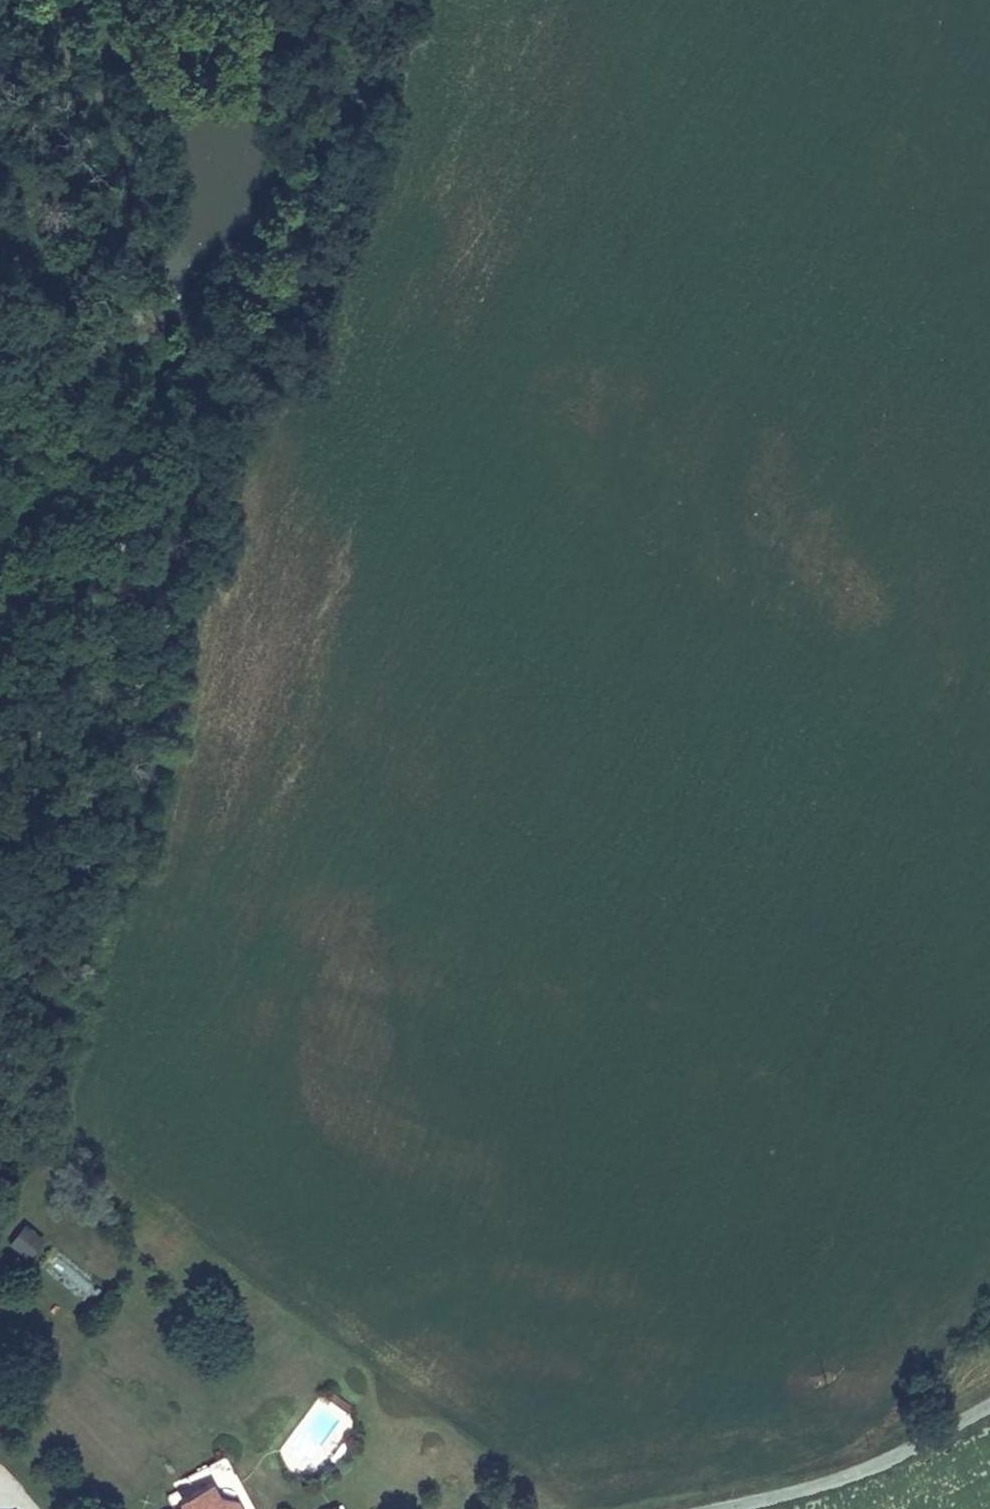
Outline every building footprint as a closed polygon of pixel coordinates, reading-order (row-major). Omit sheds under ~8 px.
[(32,1255),(44,1240),(24,1225),(12,1241),(32,1255)] [(219,1505),(212,1490),(182,1505),(183,1508),(232,1508),(219,1505)]
